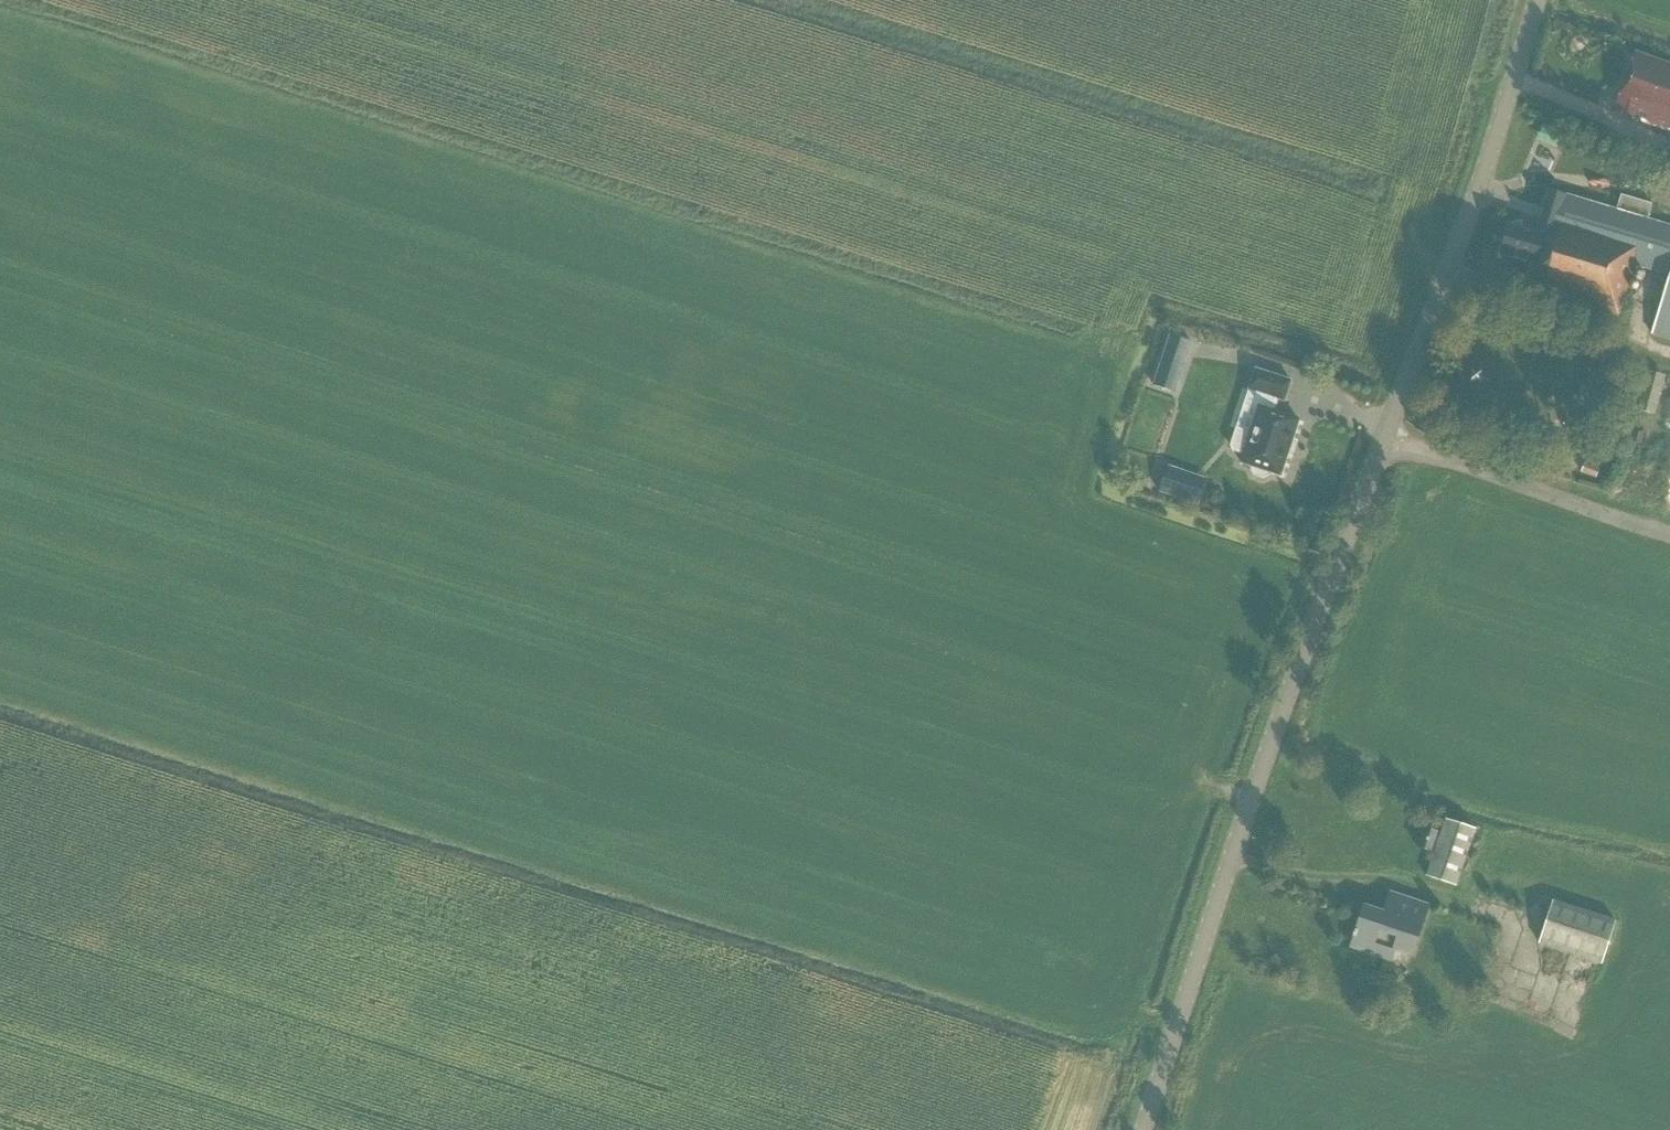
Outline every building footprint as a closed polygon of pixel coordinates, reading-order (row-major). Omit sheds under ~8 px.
[(1626,116),(1669,132),(1669,66),(1636,53),(1617,103),(1629,107),(1626,116)] [(1569,196),(1549,190),(1535,233),(1509,225),(1500,254),(1531,263),(1524,288),(1616,315),(1631,264),(1668,275),(1650,336),(1669,342),(1669,225),(1649,219),(1654,204),(1621,194),(1617,210),(1569,196)] [(1170,335),(1154,385),(1170,391),(1183,353),(1187,354),(1191,342),(1170,335)] [(1237,429),(1230,449),(1244,454),(1241,463),(1251,466),(1255,474),(1263,477),(1269,472),(1281,476),(1299,420),(1274,412),(1278,399),(1284,402),(1291,381),(1256,369),(1249,390),(1263,395),(1251,434),(1237,429)] [(1470,382),(1469,387),(1471,387),(1473,388),(1478,388),(1479,388),(1481,389),(1482,383),(1482,381),(1483,376),(1481,376),(1479,376),(1474,375),(1473,375),(1471,375),(1470,380),(1470,382)] [(1207,481),(1168,468),(1159,496),(1198,509),(1207,481)] [(1477,828),(1445,817),(1425,876),(1457,887),(1477,828)] [(1419,848),(1430,851),(1437,833),(1425,829),(1419,848)] [(1412,957),(1429,906),(1404,898),(1397,918),(1364,906),(1351,947),(1392,960),(1395,951),(1412,957)] [(1553,900),(1540,945),(1603,964),(1617,919),(1553,900)]
